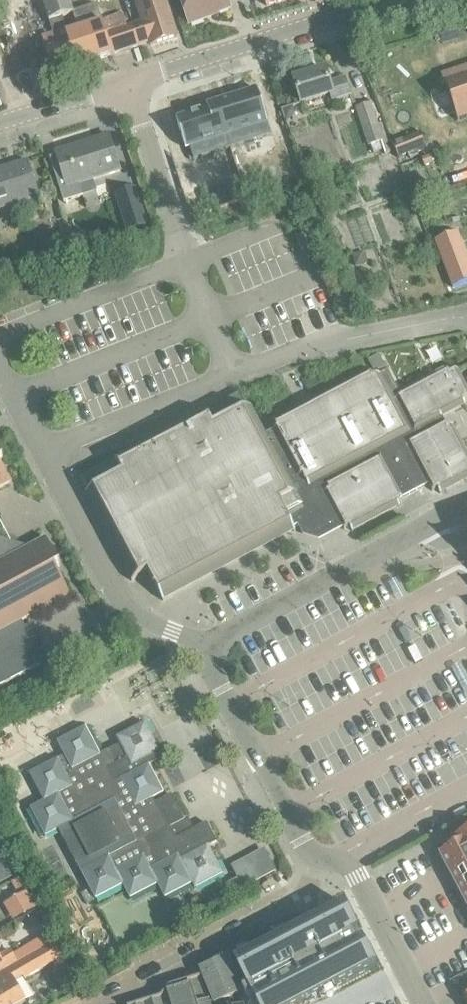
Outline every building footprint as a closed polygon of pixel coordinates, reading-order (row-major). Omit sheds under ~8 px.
[(7,27),(17,23),(11,0),(0,0),(0,11),(7,27)] [(67,35),(61,18),(73,14),(68,0),(42,0),(53,35),(42,38),(54,75),(78,67),(72,51),(67,35)] [(131,26),(138,45),(139,45),(148,42),(149,46),(175,37),(163,0),(156,0),(137,6),(142,22),(131,26)] [(188,25),(206,18),(205,17),(229,8),(226,0),(178,0),(188,25)] [(78,31),(67,35),(72,51),(78,67),(136,48),(139,48),(139,47),(139,45),(138,45),(131,26),(126,27),(121,14),(101,20),(96,6),(76,13),(77,16),(74,18),(78,31)] [(442,74),(457,120),(466,117),(466,66),(442,74)] [(293,80),(301,103),(329,94),(331,100),(349,95),(344,79),(329,84),(324,70),(293,80)] [(256,90),(215,103),(230,149),(270,136),(267,124),(256,90)] [(207,110),(175,120),(185,150),(189,149),(193,160),(230,149),(215,103),(205,106),(207,110)] [(384,154),(385,154),(390,152),(380,124),(378,125),(371,104),(354,108),(367,146),(371,145),(373,153),(383,150),(384,154)] [(292,107),(281,110),(284,120),(291,118),(294,113),(292,107)] [(419,134),(407,139),(412,152),(424,147),(419,134)] [(56,156),(49,159),(63,203),(82,197),(78,185),(120,172),(108,135),(55,153),(56,156)] [(8,199),(10,207),(39,198),(27,162),(0,171),(0,201),(8,199)] [(134,190),(115,196),(126,232),(145,226),(134,190)] [(82,233),(71,237),(75,249),(76,251),(77,255),(88,251),(87,248),(86,245),(82,233)] [(64,240),(47,245),(51,257),(68,252),(64,240)] [(363,253),(352,256),(354,266),(366,264),(363,253)] [(377,356),(366,362),(372,372),(383,366),(377,356)] [(466,396),(466,391),(456,371),(460,369),(459,368),(449,373),(446,367),(400,392),(388,370),(380,374),(379,373),(372,377),(368,370),(274,421),(277,427),(265,434),(311,516),(305,521),(308,526),(321,530),(340,520),(344,528),(350,526),(352,530),(399,505),(397,500),(428,484),(431,491),(437,488),(439,493),(466,479),(466,450),(453,424),(448,427),(442,417),(466,404),(466,406),(466,403),(464,398),(466,396)] [(311,516),(265,434),(250,406),(247,407),(239,393),(205,411),(139,445),(114,458),(115,459),(79,477),(88,492),(84,494),(131,581),(147,573),(163,602),(295,530),(293,526),(303,521),(311,516)] [(9,483),(0,466),(0,488),(9,483)] [(44,664),(33,644),(31,639),(35,638),(40,638),(40,637),(35,637),(29,625),(24,628),(21,621),(27,618),(45,608),(68,596),(69,596),(57,573),(55,569),(60,566),(45,539),(28,548),(0,540),(0,687),(44,664)] [(30,809),(44,836),(58,830),(95,900),(122,886),(129,899),(157,886),(164,899),(192,884),(195,889),(217,877),(203,849),(211,845),(201,826),(179,836),(174,826),(185,820),(171,794),(155,803),(153,798),(163,792),(149,765),(164,758),(145,722),(117,737),(120,744),(118,745),(120,750),(109,756),(107,751),(100,754),(86,727),(57,742),(65,756),(29,774),(44,802),(30,809)] [(435,851),(466,910),(466,834),(435,851)] [(231,866),(238,879),(227,884),(233,895),(243,890),(243,889),(275,872),(263,850),(231,866)] [(0,865),(0,883),(9,878),(1,865),(0,865)] [(3,905),(13,922),(36,908),(26,892),(3,905)] [(233,961),(247,987),(241,990),(247,1000),(252,998),(255,1003),(303,1003),(306,1003),(318,996),(321,995),(333,989),(369,970),(375,967),(376,966),(362,939),(361,940),(359,940),(355,942),(351,934),(355,932),(357,932),(357,931),(343,904),(337,907),(300,926),(288,933),(286,934),(273,941),(263,946),(251,952),(238,958),(233,961)] [(0,974),(0,987),(1,989),(0,990),(0,1003),(24,1003),(25,1003),(13,983),(23,977),(24,980),(62,958),(53,943),(17,965),(0,974)] [(17,965),(9,952),(0,957),(0,974),(17,965)] [(214,1003),(215,1003),(240,994),(226,960),(200,971),(214,1003)] [(141,1003),(209,1003),(199,978),(189,982),(186,984),(185,986),(183,988),(182,988),(166,993),(167,996),(141,1003)]
